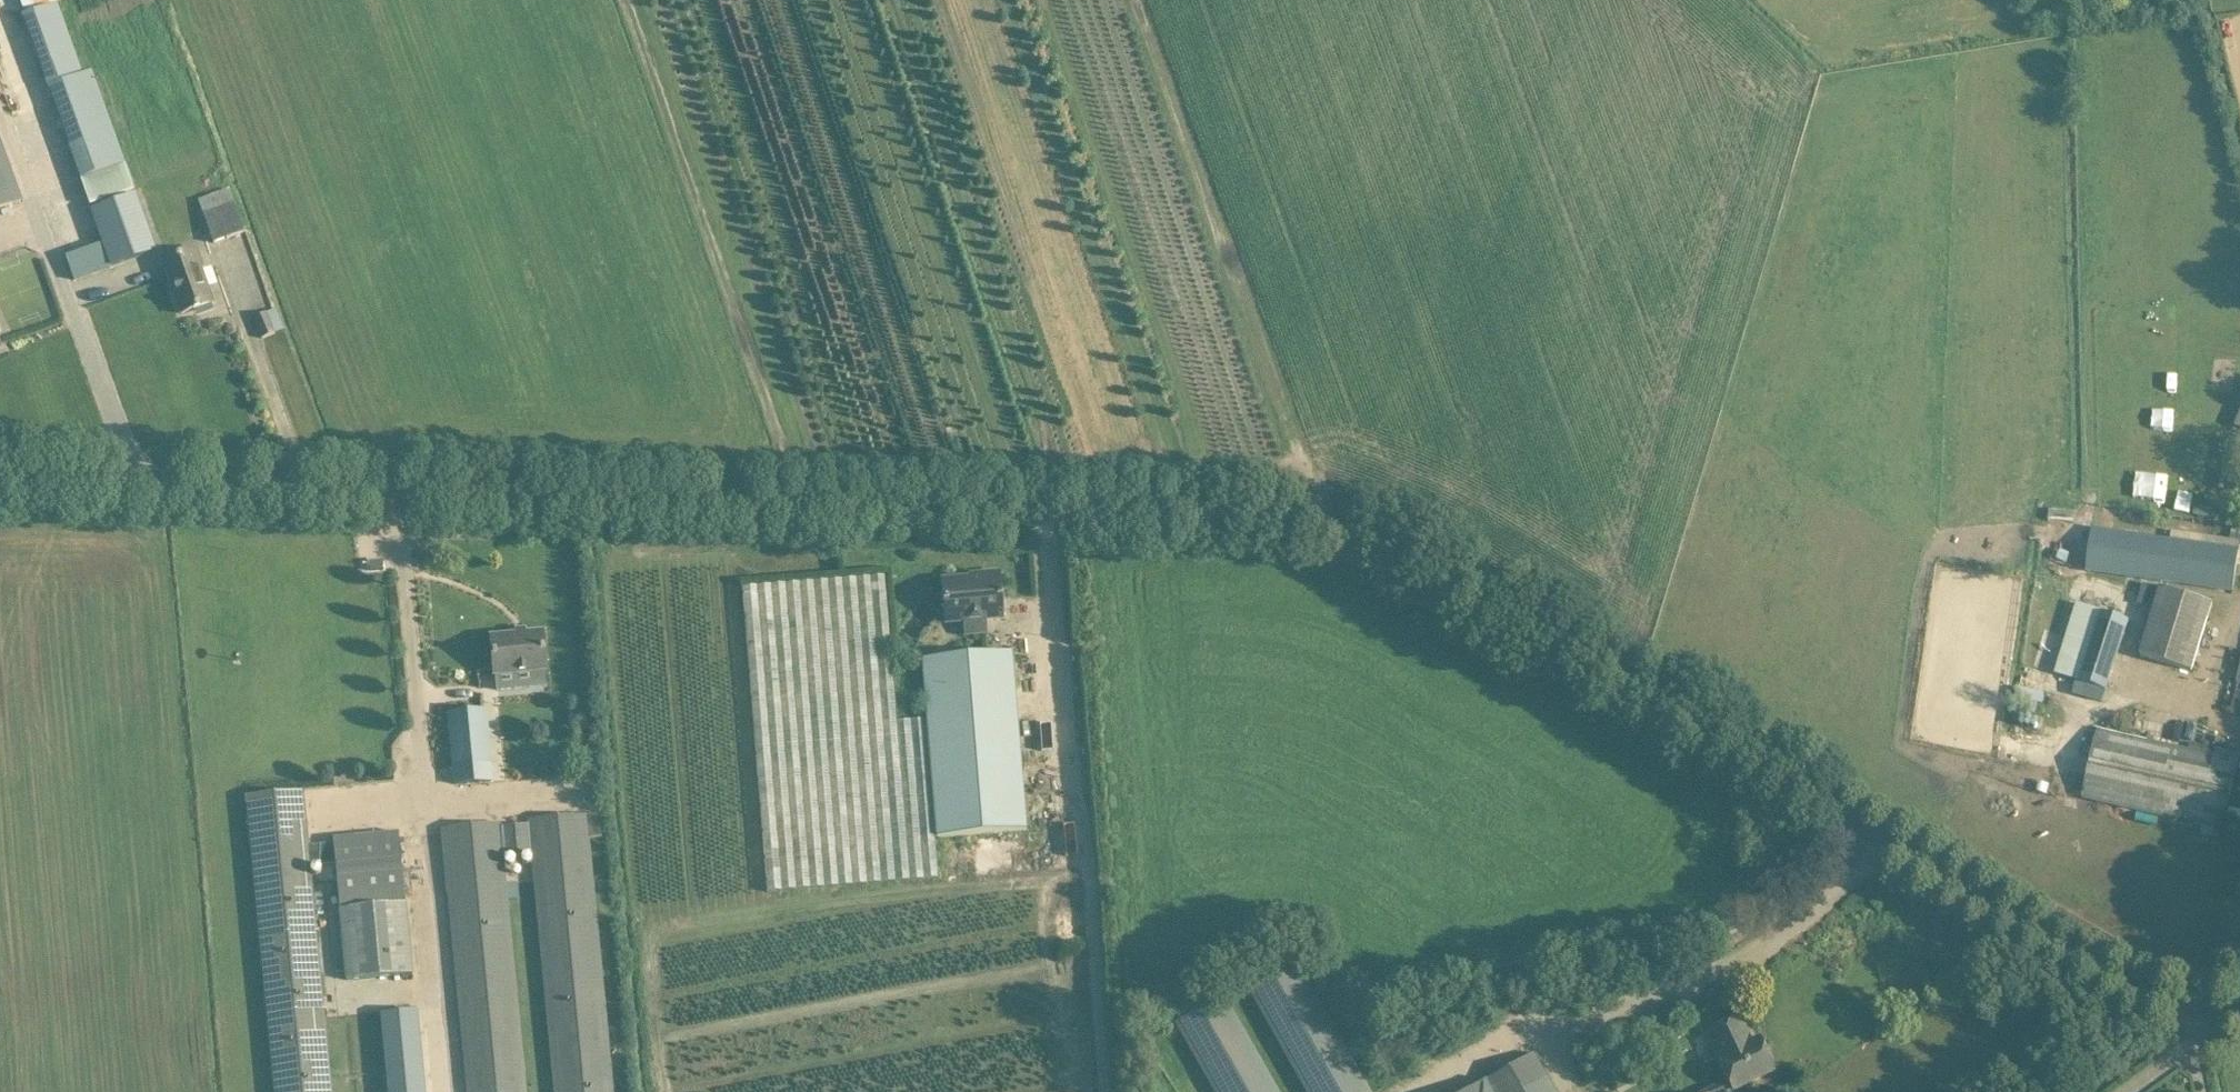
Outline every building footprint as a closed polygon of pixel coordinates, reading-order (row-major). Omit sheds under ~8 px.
[(83,74),(57,3),(23,16),(91,205),(134,190),(92,71),(83,74)] [(22,201),(0,139),(0,209),(22,201)] [(212,198),(200,202),(205,216),(210,232),(215,245),(245,234),(234,205),(230,192),(229,189),(211,195),(212,198)] [(135,197),(93,212),(113,266),(154,251),(135,197)] [(164,263),(174,293),(182,314),(213,303),(202,270),(204,269),(198,251),(164,263)] [(275,334),(267,313),(254,318),(263,339),(275,334)] [(2228,404),(2220,425),(2239,433),(2239,408),(2228,404)] [(2232,592),(2233,588),(2238,548),(2092,529),(2087,570),(2232,592)] [(979,576),(980,579),(942,582),(946,622),(965,621),(966,634),(986,632),(985,619),(1003,618),(1000,574),(979,576)] [(743,588),(744,610),(767,893),(938,879),(935,838),(928,720),(897,722),(885,576),(743,588)] [(2192,671),(2213,603),(2161,588),(2141,656),(2192,671)] [(2054,670),(2107,687),(2129,616),(2076,599),(2054,670)] [(491,637),(495,675),(546,670),(543,632),(491,637)] [(923,660),(928,720),(935,838),(1026,831),(1012,653),(923,660)] [(482,711),(450,714),(457,784),(492,780),(490,764),(485,711),(482,711)] [(2088,775),(2083,797),(2224,828),(2239,756),(2239,753),(2216,748),(2214,757),(2098,731),(2088,775)] [(413,974),(399,833),(334,839),(334,844),(308,846),(302,791),(246,796),(275,1091),(331,1091),(321,983),(309,866),(326,865),(328,879),(337,878),(347,981),(413,974)] [(588,837),(602,836),(600,814),(530,821),(530,825),(499,828),(499,823),(444,829),(469,1091),(524,1091),(502,856),(533,853),(556,1091),(612,1091),(588,837)] [(1311,1091),(1370,1091),(1291,958),(1247,984),(1311,1091)] [(1221,999),(1178,1025),(1218,1091),(1276,1091),(1221,999)] [(381,1013),(389,1091),(424,1091),(416,1010),(381,1013)] [(1717,1059),(1729,1083),(1733,1091),(1775,1071),(1759,1039),(1746,1045),(1741,1035),(1746,1033),(1739,1017),(1712,1030),(1725,1056),(1717,1059)] [(1544,1076),(1545,1075),(1533,1054),(1466,1091),(1553,1091),(1544,1076)]
